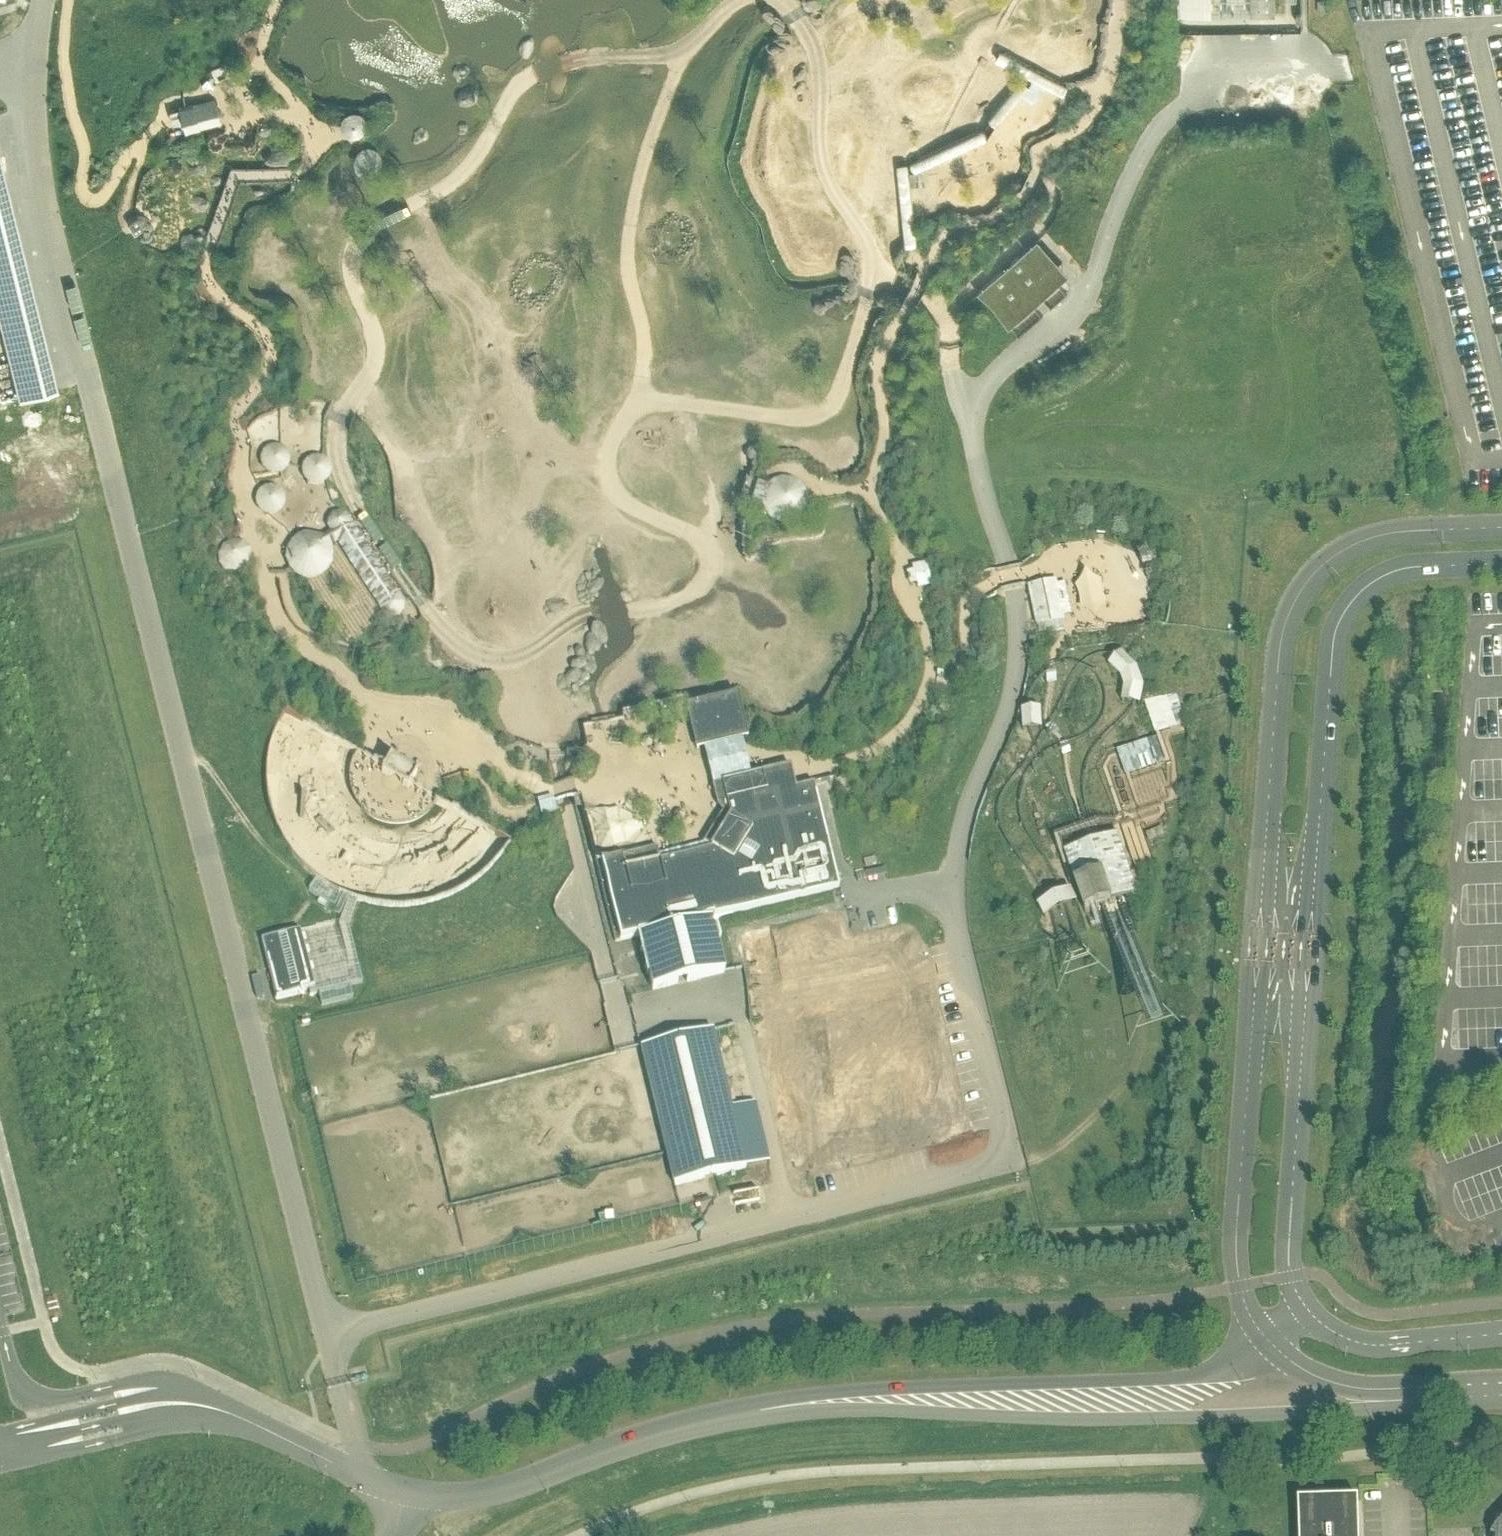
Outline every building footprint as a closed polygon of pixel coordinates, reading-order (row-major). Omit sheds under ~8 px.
[(824,2),(837,12),(844,4),(838,0),(826,0),(824,2)] [(1180,13),(1212,15),(1252,14),(1251,0),(1179,0),(1180,13)] [(1275,0),(1251,0),(1252,14),(1276,13),(1275,0)] [(1067,92),(1070,87),(1068,86),(1002,51),(996,62),(1026,77),(1029,79),(1032,81),(1046,88),(1061,96),(1064,97),(1067,92)] [(1020,80),(988,118),(991,121),(994,123),(996,125),(998,126),(1023,96),(1030,88),(1028,86),(1026,84),(1023,82),(1020,80)] [(1030,88),(1023,96),(1033,103),(1046,88),(1032,81),(1028,86),(1030,88)] [(202,102),(193,105),(200,127),(220,122),(213,99),(202,102)] [(186,131),(200,127),(193,105),(170,111),(174,125),(184,122),(186,131)] [(349,112),(347,113),(344,115),(343,118),(342,121),(342,124),(343,127),(345,130),(348,132),(351,133),(354,133),(357,132),(359,130),(362,128),(363,125),(363,122),(362,118),(361,116),(359,113),(356,112),(353,111),(349,112)] [(1053,115),(1035,122),(1041,139),(1059,131),(1053,115)] [(984,130),(983,128),(910,162),(912,165),(914,169),(915,172),(915,173),(924,169),(988,139),(988,138),(986,134),(984,130)] [(371,170),(373,169),(375,167),(377,166),(378,163),(379,161),(379,158),(379,156),(379,154),(378,153),(377,151),(375,149),(373,148),(371,146),(368,146),(366,146),(363,147),(361,148),(359,150),(358,151),(357,152),(356,154),(355,157),(355,159),(356,162),(357,164),(359,166),(361,168),(363,169),(365,170),(368,170),(371,170)] [(20,397),(58,388),(0,155),(0,318),(20,397)] [(909,167),(908,166),(897,167),(906,244),(911,244),(917,243),(916,231),(911,186),(909,173),(909,170),(909,167)] [(909,173),(911,186),(925,185),(924,169),(915,173),(915,172),(909,173)] [(134,215),(127,219),(135,231),(141,227),(143,226),(136,214),(134,215)] [(978,289),(980,291),(1027,248),(1052,276),(1005,319),(1009,324),(1069,268),(1040,235),(1038,234),(1025,245),(978,289)] [(1027,248),(980,291),(1005,319),(1052,276),(1027,248)] [(287,460),(286,457),(285,454),(284,452),(281,450),(279,449),(276,449),(273,449),(270,450),(268,451),(266,454),(264,456),(264,459),(264,462),(265,465),(266,467),(268,469),(270,471),(273,472),(276,472),(279,471),(281,470),(282,470),(284,468),(285,466),(286,465),(287,463),(287,460)] [(329,471),(329,468),(327,465),(326,463),(323,461),(320,460),(317,459),(314,459),(311,460),(309,462),(307,464),(305,467),(305,470),(305,471),(305,473),(305,476),(307,479),(309,481),(312,482),(315,483),(318,483),(321,483),(324,481),(326,479),(328,477),(329,474),(329,471)] [(799,485),(793,481),(789,480),(786,479),(780,480),(772,483),(768,487),(757,484),(755,491),(751,501),(763,505),(765,511),(769,516),(774,519),(779,522),(786,522),(792,521),(797,518),(802,514),(805,509),(806,502),(806,495),(803,489),(799,485)] [(259,496),(259,499),(259,502),(259,505),(260,507),(262,509),(265,511),(267,512),(270,513),(273,512),(276,512),(278,510),(280,508),(281,505),(282,503),(282,500),(282,497),(281,495),(279,492),(277,491),(274,489),(271,489),(268,489),(266,490),(263,491),(261,493),(259,496)] [(287,565),(289,570),(290,570),(296,575),(301,578),(303,579),(311,580),(320,578),(328,572),(333,563),(334,554),(332,547),(337,545),(378,611),(385,619),(391,620),(400,617),(404,612),(404,603),(357,530),(350,519),(346,515),(343,514),(338,513),(332,515),(327,520),(327,527),(331,532),(324,537),(317,535),(308,533),(299,536),(292,541),(288,546),(285,552),(285,559),(287,565)] [(240,543),(234,542),(228,544),(223,548),(221,553),(221,559),(223,565),(228,569),(234,571),(240,569),(245,566),(248,560),(249,557),(248,551),(244,546),(240,543)] [(931,586),(925,562),(912,566),(913,571),(907,572),(910,585),(917,584),(918,590),(931,586)] [(1039,632),(1071,625),(1061,579),(1029,585),(1039,632)] [(1170,693),(1145,701),(1156,735),(1159,734),(1174,729),(1189,724),(1177,690),(1170,693)] [(737,695),(686,707),(697,749),(705,747),(709,767),(713,785),(722,783),(722,784),(726,783),(725,781),(738,779),(739,780),(750,778),(749,776),(746,759),(741,739),(747,737),(739,706),(737,695)] [(1156,739),(1119,751),(1120,753),(1128,777),(1165,764),(1164,761),(1156,739)] [(381,774),(408,788),(416,773),(390,759),(381,774)] [(738,779),(725,781),(726,783),(722,784),(732,829),(721,847),(709,850),(660,862),(658,863),(643,866),(642,867),(627,870),(625,871),(625,870),(622,859),(622,857),(600,862),(601,865),(620,942),(640,937),(653,991),(724,974),(711,920),(839,889),(818,802),(813,784),(795,788),(791,768),(762,775),(762,773),(749,776),(750,778),(739,780),(738,779)] [(539,807),(541,817),(545,816),(556,813),(554,804),(554,803),(542,806),(539,807)] [(586,807),(583,806),(595,853),(599,852),(603,850),(609,850),(613,851),(617,848),(622,847),(627,847),(630,843),(634,838),(638,835),(643,832),(642,828),(641,824),(640,820),(633,818),(628,815),(622,812),(618,808),(610,811),(602,810),(596,810),(589,808),(586,807)] [(1083,846),(1066,852),(1082,898),(1083,903),(1086,911),(1103,906),(1119,900),(1138,894),(1135,885),(1134,880),(1118,834),(1098,841),(1090,844),(1083,846)] [(875,858),(863,860),(865,868),(877,865),(875,858)] [(333,908),(340,896),(335,894),(330,891),(325,888),(321,885),(316,882),(309,894),(333,908)] [(340,922),(300,932),(315,989),(308,991),(309,997),(319,995),(322,1007),(353,999),(351,987),(363,984),(348,928),(357,903),(352,902),(348,900),(340,922)] [(308,991),(315,989),(300,932),(285,935),(261,941),(276,999),(308,991)] [(641,1049),(640,1049),(657,1117),(666,1155),(668,1165),(669,1165),(674,1186),(746,1169),(731,1110),(713,1032),(641,1049)] [(1359,1503),(1298,1505),(1300,1535),(1360,1535),(1359,1503)] [(1495,1534),(1494,1535),(1501,1535),(1501,1527),(1495,1534)]
